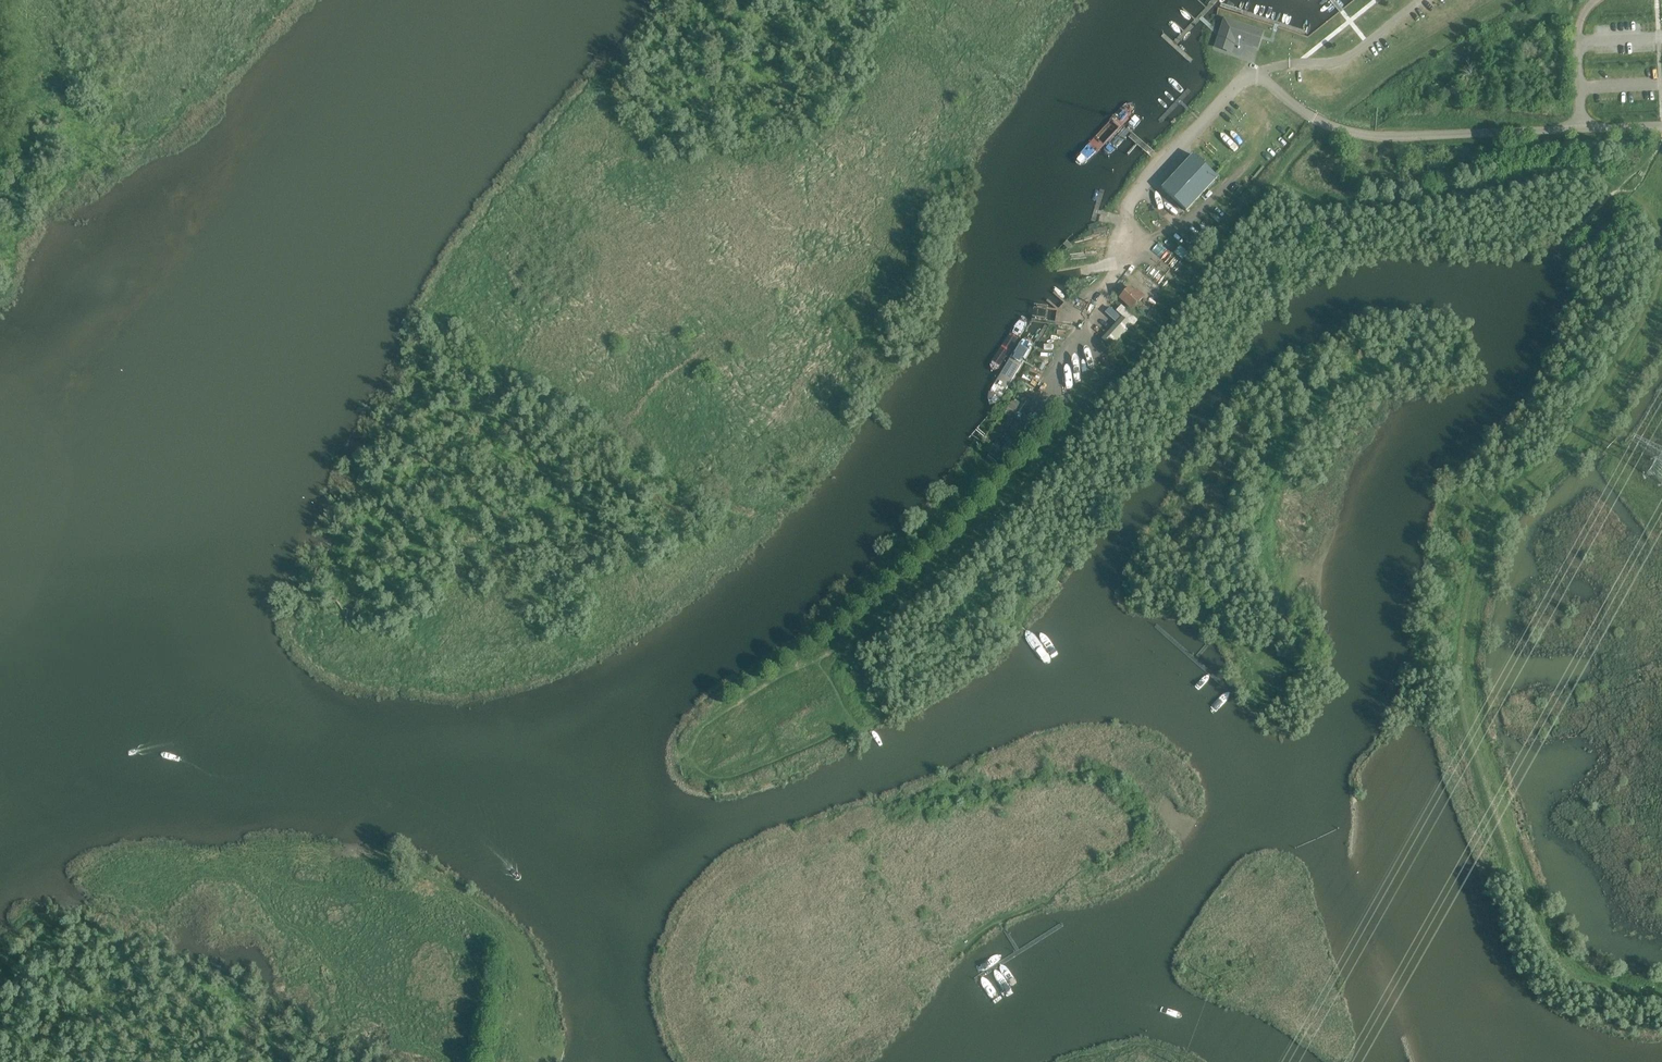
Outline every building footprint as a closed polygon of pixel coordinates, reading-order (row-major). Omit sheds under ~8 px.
[(1224,19),(1214,48),(1233,54),(1236,41),(1259,48),(1264,31),(1227,19),(1224,18),(1224,19)] [(1162,189),(1187,211),(1218,177),(1193,155),(1162,189)] [(1180,245),(1174,252),(1183,259),(1189,253),(1180,245)] [(1145,296),(1136,288),(1135,290),(1130,286),(1119,298),(1133,309),(1145,296)] [(1122,316),(1102,339),(1113,349),(1132,325),(1122,316)]
